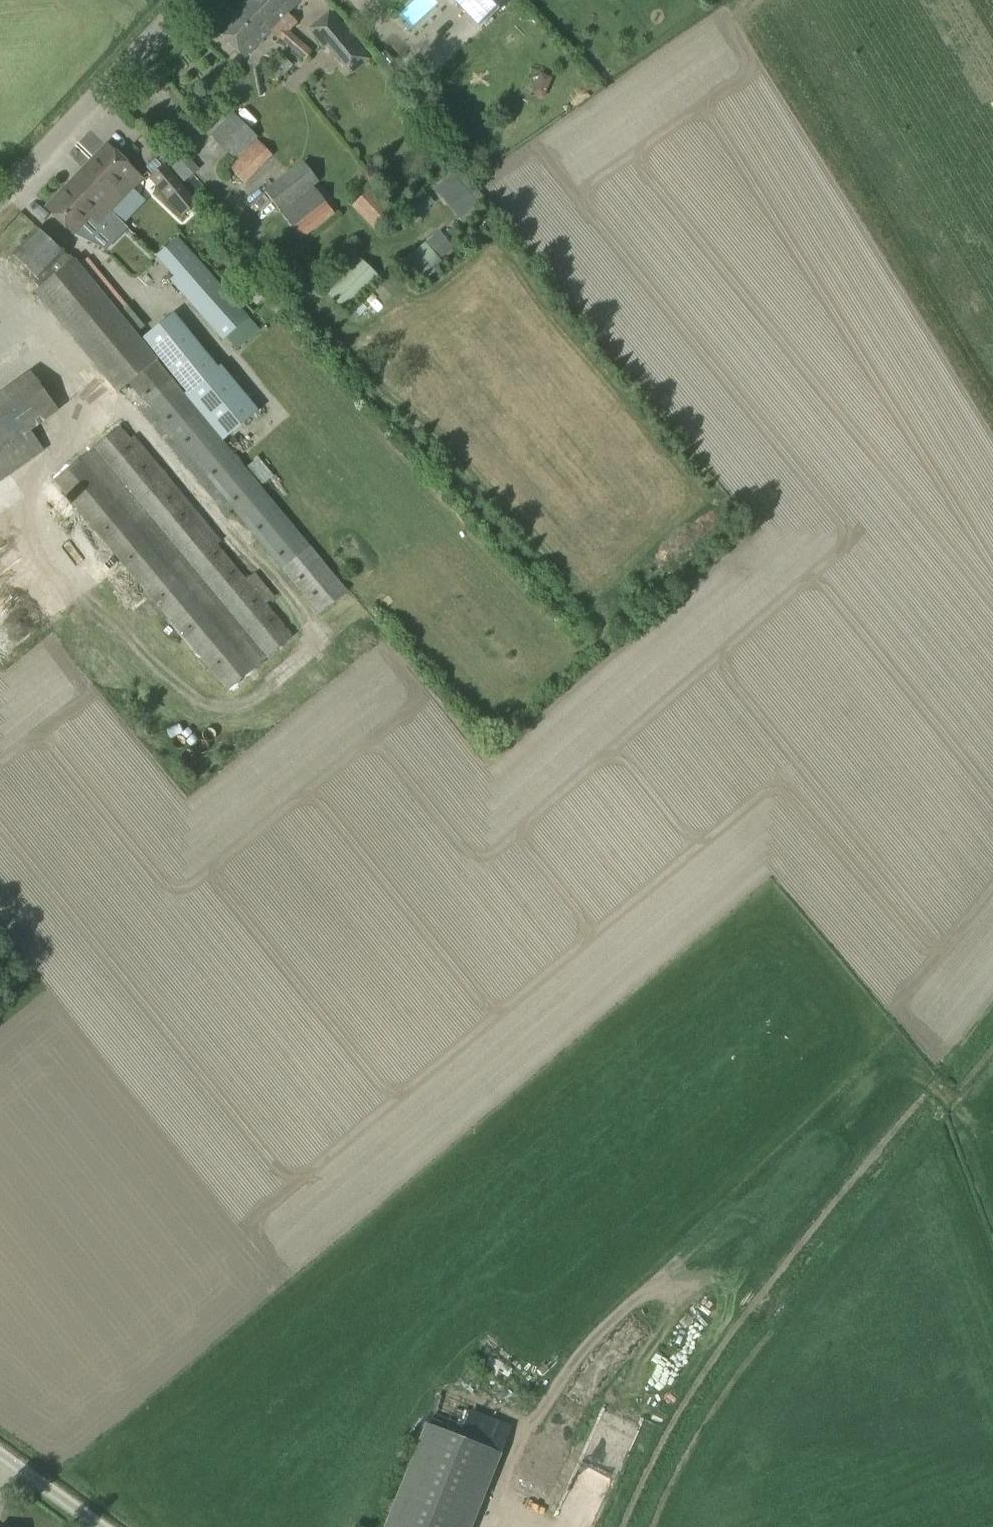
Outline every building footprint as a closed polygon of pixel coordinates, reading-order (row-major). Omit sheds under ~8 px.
[(214,29),(244,57),(258,42),(298,3),(301,0),(244,0),(235,10),(232,8),(214,29)] [(481,27),(510,0),(455,0),(481,27)] [(371,57),(332,10),(308,29),(323,49),(328,44),(351,73),(371,57)] [(272,33),(304,62),(312,53),(289,32),(297,23),(288,15),(272,33)] [(282,57),(273,68),(276,70),(273,75),(278,79),(283,74),(285,76),(293,66),(282,57)] [(240,109),(247,126),(263,120),(256,102),(240,109)] [(272,155),(233,114),(211,136),(235,161),(228,167),(244,183),(272,155)] [(107,144),(83,169),(110,195),(102,204),(111,213),(143,179),(134,171),(121,158),(107,144)] [(186,155),(171,167),(183,182),(198,170),(186,155)] [(265,190),(281,211),(296,231),(302,225),(308,233),(330,217),(322,208),(309,190),(320,182),(304,161),(288,172),(265,190)] [(196,203),(164,165),(150,176),(182,215),(196,203)] [(83,169),(46,207),(74,234),(90,216),(115,240),(127,228),(123,224),(114,215),(111,213),(102,204),(110,195),(83,169)] [(462,221),(482,203),(452,171),(432,188),(462,221)] [(372,188),(352,205),(369,224),(389,206),(372,188)] [(35,285),(38,288),(33,292),(116,394),(128,384),(221,497),(213,503),(224,516),(232,510),(319,615),(347,592),(184,396),(156,361),(75,259),(64,256),(66,254),(52,242),(38,228),(12,255),(26,269),(39,281),(35,285)] [(425,242),(400,264),(419,285),(444,264),(425,242)] [(173,280),(222,338),(225,335),(248,317),(199,258),(173,280)] [(361,260),(328,294),(348,313),(381,279),(361,260)] [(216,366),(174,313),(145,336),(189,392),(216,366)] [(41,451),(26,427),(53,409),(31,376),(0,397),(0,478),(41,451)] [(227,692),(253,671),(292,638),(265,605),(273,598),(254,575),(246,582),(119,429),(93,450),(81,460),(55,482),(227,692)] [(501,1452),(427,1422),(385,1526),(471,1526),(501,1452)]
